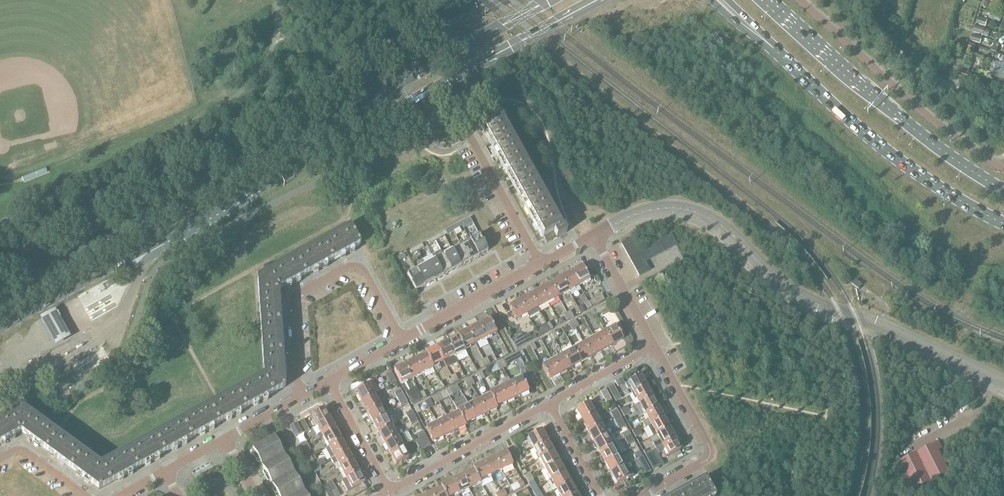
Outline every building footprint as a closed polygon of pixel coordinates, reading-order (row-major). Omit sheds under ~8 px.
[(977,23),(987,26),(989,20),(979,17),(977,23)] [(974,32),(989,37),(991,31),(985,29),(986,28),(976,25),(974,32)] [(971,41),(981,44),(983,37),(973,34),(971,41)] [(1000,44),(995,42),(991,51),(996,53),(1000,44)] [(982,47),(970,43),(967,51),(979,56),(982,47)] [(966,54),(964,61),(970,63),(972,56),(966,54)] [(1003,64),(998,62),(995,69),(1003,73),(1003,64)] [(991,76),(1002,81),(1003,76),(1003,74),(993,69),(991,76)] [(969,81),(971,75),(961,72),(959,78),(969,81)] [(544,238),(546,243),(566,232),(563,227),(561,228),(500,117),(482,127),(543,238),(544,238)] [(350,227),(323,242),(333,260),(360,245),(350,227)] [(671,247),(676,244),(671,234),(665,237),(671,247)] [(488,251),(479,235),(470,240),(478,256),(488,251)] [(666,250),(671,247),(665,237),(660,240),(666,250)] [(634,243),(631,238),(621,244),(624,249),(634,243)] [(461,245),(469,260),(469,261),(478,256),(470,240),(461,245)] [(660,240),(655,243),(661,253),(666,250),(660,240)] [(323,242),(296,257),(306,275),(333,260),(323,242)] [(624,249),(627,254),(637,248),(634,243),(624,249)] [(655,243),(650,246),(655,256),(661,253),(655,243)] [(461,245),(452,250),(460,266),(469,261),(469,260),(461,245)] [(650,259),(655,256),(650,246),(644,249),(650,259)] [(627,254),(630,260),(640,254),(639,252),(637,248),(627,254)] [(640,254),(643,259),(645,262),(650,259),(644,249),(639,252),(640,254)] [(431,255),(434,260),(443,275),(452,271),(443,255),(440,250),(431,255)] [(460,266),(452,250),(443,255),(452,271),(460,266)] [(633,265),(643,259),(640,254),(630,260),(633,265)] [(279,290),(306,275),(296,257),(257,278),(279,290)] [(633,265),(636,270),(646,265),(645,262),(643,259),(633,265)] [(422,260),(413,264),(425,285),(434,280),(425,264),(425,265),(422,260)] [(443,275),(434,260),(425,264),(434,280),(443,275)] [(413,264),(404,269),(415,290),(425,285),(413,264)] [(649,270),(646,265),(636,270),(639,275),(649,270)] [(582,266),(571,272),(579,285),(589,280),(582,266)] [(571,272),(561,278),(568,291),(579,285),(571,272)] [(281,321),(279,290),(257,278),(260,322),(281,321)] [(561,278),(551,283),(558,297),(568,291),(561,278)] [(859,289),(862,284),(856,279),(852,284),(859,289)] [(551,283),(540,289),(548,303),(558,297),(551,283)] [(540,289),(530,295),(537,308),(548,303),(540,289)] [(510,296),(512,301),(526,296),(524,291),(510,296)] [(530,295),(519,301),(527,314),(537,308),(530,295)] [(594,306),(604,300),(601,295),(591,301),(594,306)] [(508,307),(516,320),(527,314),(519,301),(508,307)] [(598,314),(608,308),(605,303),(595,309),(598,314)] [(55,308),(40,317),(55,346),(71,337),(55,308)] [(490,319),(478,325),(485,338),(496,333),(490,319)] [(260,322),(262,353),(283,352),(281,321),(260,322)] [(545,324),(541,327),(544,333),(546,333),(549,331),(546,324),(545,324)] [(478,325),(467,330),(474,344),(485,338),(478,325)] [(604,332),(612,346),(622,340),(615,326),(604,332)] [(457,335),(457,337),(464,349),(474,344),(467,330),(457,335)] [(594,338),(602,351),(612,346),(604,332),(594,338)] [(527,333),(522,336),(525,343),(531,340),(527,333)] [(457,337),(446,342),(453,356),(465,351),(464,349),(457,337)] [(602,351),(594,338),(584,344),(591,357),(602,351)] [(446,342),(436,347),(442,361),(453,356),(446,342)] [(591,357),(584,344),(573,349),(581,363),(591,357)] [(425,353),(426,354),(432,366),(442,361),(436,347),(425,353)] [(581,363),(573,349),(563,355),(570,369),(581,363)] [(262,353),(263,375),(273,394),(285,387),(283,352),(262,353)] [(426,354),(415,360),(422,373),(433,368),(432,366),(426,354)] [(570,369),(563,355),(552,361),(560,374),(570,369)] [(415,360),(404,365),(411,378),(422,373),(415,360)] [(552,361),(541,367),(549,380),(560,374),(552,361)] [(492,374),(499,371),(502,369),(499,363),(489,368),(492,374)] [(404,365),(394,370),(400,384),(411,378),(404,365)] [(391,385),(396,382),(391,372),(385,374),(391,385)] [(246,409),(273,394),(263,375),(236,391),(246,409)] [(642,380),(640,376),(625,384),(627,389),(630,388),(633,393),(646,386),(645,386),(646,385),(647,383),(645,380),(643,379),(642,380)] [(518,397),(528,392),(522,378),(511,383),(518,397)] [(361,402),(374,395),(379,392),(373,381),(355,391),(361,402)] [(500,388),(507,402),(518,397),(511,383),(500,388)] [(613,385),(608,387),(616,401),(621,399),(616,390),(613,385)] [(633,393),(639,404),(651,397),(650,394),(651,393),(651,392),(648,387),(647,386),(646,387),(646,386),(633,393)] [(490,395),(496,407),(507,402),(500,388),(490,393),(490,395)] [(613,404),(611,400),(605,389),(600,392),(608,407),(613,404)] [(236,391),(216,401),(209,405),(219,424),(246,409),(236,391)] [(402,393),(396,396),(398,399),(401,405),(407,401),(404,396),(402,393)] [(419,393),(408,399),(412,405),(423,399),(419,393)] [(367,412),(379,405),(374,395),(361,402),(367,412)] [(497,409),(496,407),(490,395),(480,400),(486,414),(497,409)] [(639,404),(645,414),(657,407),(651,397),(639,404)] [(469,406),(475,419),(486,414),(480,400),(469,406)] [(581,420),(582,422),(595,415),(600,412),(594,401),(576,410),(578,415),(577,416),(580,421),(581,420)] [(367,412),(373,423),(385,416),(383,411),(388,408),(384,402),(379,405),(367,412)] [(209,405),(181,420),(192,439),(219,424),(209,405)] [(459,412),(464,425),(475,419),(469,406),(458,411),(459,412)] [(0,420),(0,443),(21,432),(22,407),(0,420)] [(57,433),(22,407),(21,432),(45,450),(57,433)] [(645,428),(650,425),(663,418),(657,407),(645,414),(647,419),(641,422),(645,428)] [(317,412),(315,410),(308,414),(313,421),(314,421),(317,426),(330,419),(324,408),(317,412)] [(616,416),(619,414),(616,410),(610,413),(613,418),(616,416)] [(454,432),(465,426),(464,425),(459,412),(448,418),(454,432)] [(413,414),(407,417),(412,424),(418,421),(413,414)] [(582,422),(588,432),(600,425),(595,415),(582,422)] [(373,423),(378,433),(391,426),(385,416),(373,423)] [(437,423),(443,437),(454,432),(448,418),(437,423)] [(653,437),(656,435),(669,428),(663,418),(650,425),(651,425),(648,427),(653,437)] [(321,433),(317,435),(319,439),(323,437),(335,430),(330,419),(317,426),(321,433)] [(181,420),(154,435),(165,453),(192,439),(181,420)] [(309,430),(303,420),(297,423),(303,433),(309,430)] [(437,423),(426,428),(432,442),(443,437),(437,423)] [(289,427),(295,437),(301,434),(296,424),(289,427)] [(378,433),(384,444),(399,435),(393,425),(391,426),(378,433)] [(593,443),(606,436),(600,425),(588,432),(593,443)] [(267,431),(271,438),(274,436),(279,434),(275,426),(267,431)] [(645,455),(650,452),(656,449),(674,439),(669,428),(656,435),(659,440),(653,443),(654,445),(643,451),(645,455)] [(323,437),(328,447),(341,440),(335,430),(323,437)] [(527,438),(533,448),(546,441),(544,436),(546,436),(543,431),(541,431),(541,430),(527,438)] [(621,434),(624,439),(631,435),(628,431),(621,434)] [(45,450),(71,469),(83,452),(57,433),(45,450)] [(390,454),(402,447),(408,444),(402,434),(399,435),(384,444),(390,454)] [(597,448),(599,453),(615,444),(609,434),(606,436),(593,443),(592,445),(594,448),(596,449),(597,448)] [(154,435),(127,450),(138,468),(165,453),(154,435)] [(420,451),(425,448),(431,445),(425,435),(420,438),(418,438),(414,441),(420,451)] [(282,447),(282,446),(280,442),(277,443),(274,436),(271,438),(252,448),(262,467),(284,455),(280,448),(282,447)] [(659,454),(665,451),(668,456),(680,449),(674,439),(656,449),(659,454)] [(330,460),(334,458),(347,451),(341,440),(328,447),(324,449),(330,460)] [(546,441),(533,448),(539,459),(552,451),(546,441)] [(600,459),(602,462),(604,463),(604,462),(605,463),(620,455),(626,452),(620,441),(615,444),(599,453),(601,457),(600,457),(600,459)] [(949,472),(935,444),(899,462),(913,490),(949,472)] [(301,448),(304,453),(310,450),(307,445),(301,448)] [(514,445),(509,448),(514,458),(520,455),(514,445)] [(396,465),(408,458),(402,447),(390,454),(396,465)] [(127,450),(100,465),(110,483),(138,468),(127,450)] [(334,458),(340,468),(353,461),(347,451),(334,458)] [(539,459),(545,469),(558,462),(552,451),(539,459)] [(100,465),(83,452),(71,469),(99,490),(110,483),(100,465)] [(506,452),(495,457),(501,470),(512,465),(506,452)] [(636,460),(637,459),(642,456),(639,452),(633,455),(636,460)] [(646,456),(653,470),(659,467),(651,453),(650,452),(645,455),(646,456)] [(287,461),(284,455),(262,467),(272,485),(294,473),(290,466),(292,465),(292,464),(290,460),(287,461)] [(624,461),(620,455),(605,463),(611,474),(623,467),(621,463),(624,461)] [(650,472),(642,456),(637,459),(645,474),(650,472)] [(495,457),(484,463),(490,476),(501,470),(495,457)] [(319,466),(325,462),(323,459),(311,466),(313,469),(319,466)] [(346,478),(358,472),(353,461),(340,468),(346,478)] [(545,469),(550,480),(564,472),(558,462),(545,469)] [(472,468),(473,470),(479,481),(490,476),(484,463),(472,468)] [(627,465),(623,467),(611,474),(613,478),(612,479),(614,484),(616,483),(616,484),(633,475),(627,465)] [(473,470),(462,475),(469,488),(480,483),(479,481),(473,470)] [(358,472),(346,478),(341,481),(347,491),(364,482),(358,472)] [(550,480),(556,490),(570,483),(564,472),(550,480)] [(277,494),(278,495),(295,495),(304,491),(300,484),(302,483),(302,482),(300,478),(297,480),(294,473),(272,485),(277,494)] [(452,481),(458,494),(469,488),(462,475),(452,481)] [(677,494),(678,495),(714,495),(705,479),(677,494)] [(441,488),(445,495),(453,495),(458,494),(452,481),(440,486),(441,488)] [(559,495),(571,495),(576,493),(575,493),(576,492),(576,491),(574,487),(573,486),(572,487),(570,483),(556,490),(559,495)] [(328,488),(324,490),(327,495),(334,495),(332,492),(336,490),(334,485),(328,488)]
